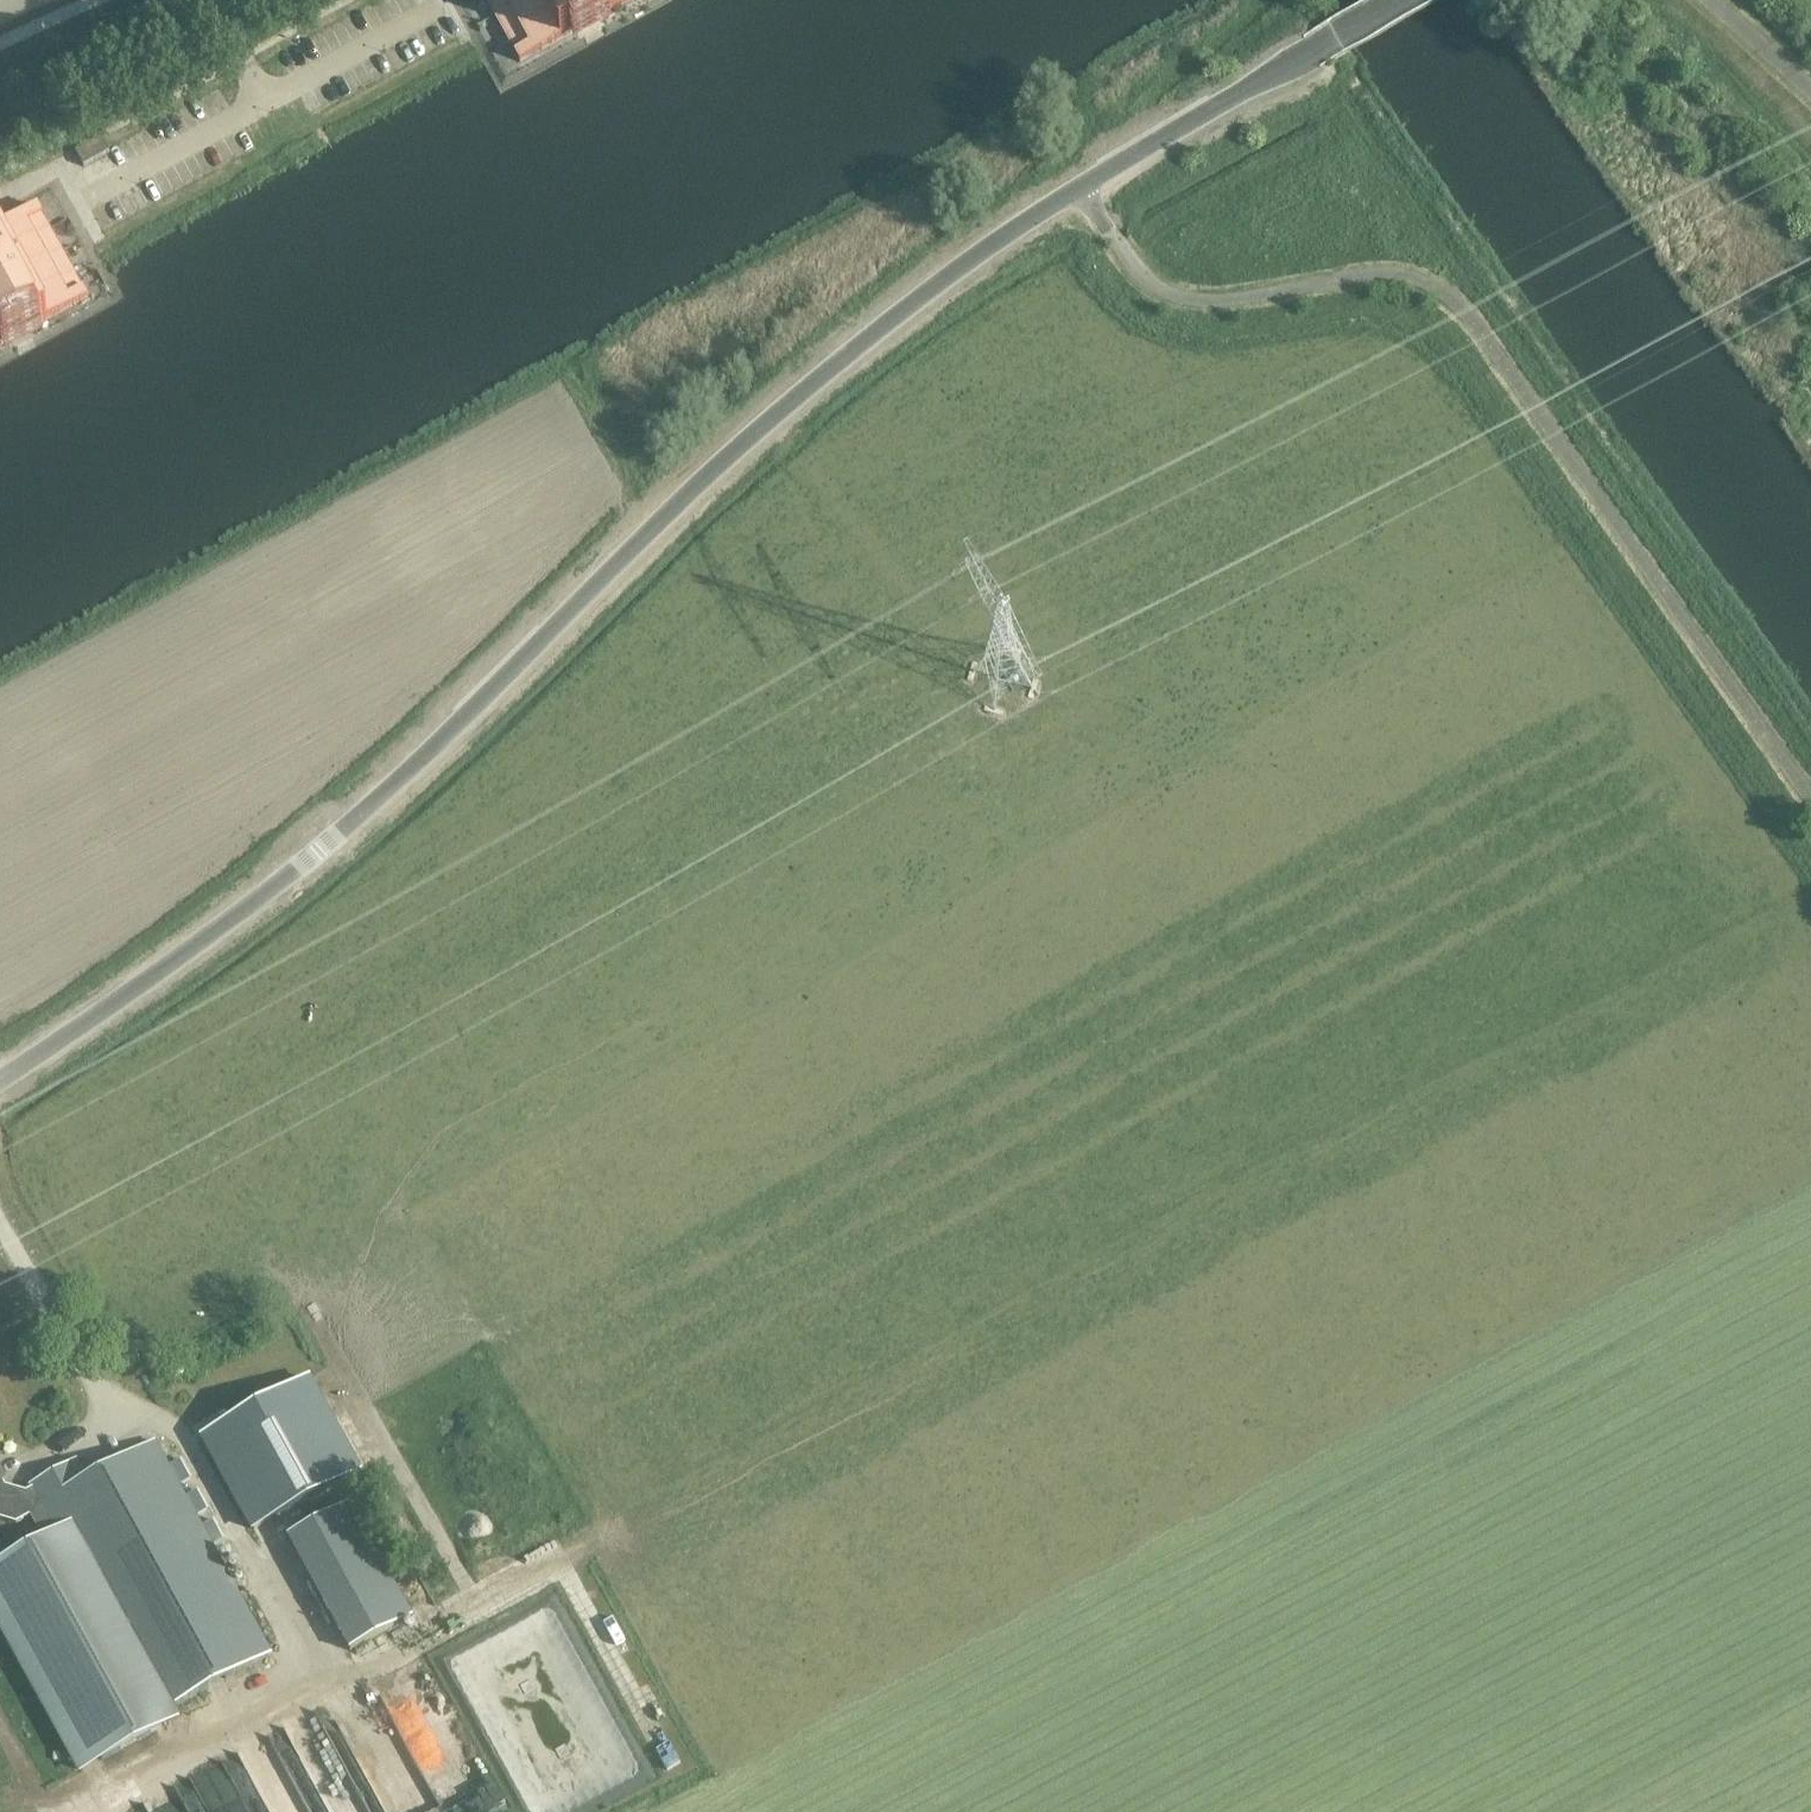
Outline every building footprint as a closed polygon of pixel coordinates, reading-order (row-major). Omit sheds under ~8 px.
[(520,62),(633,0),(486,0),(520,62)] [(83,167),(110,152),(106,146),(102,139),(101,137),(75,152),(83,167)] [(37,205),(0,226),(0,346),(88,298),(37,205)] [(307,1379),(203,1437),(254,1530),(359,1472),(307,1379)] [(30,1516),(44,1541),(0,1565),(0,1621),(82,1770),(161,1726),(156,1717),(270,1654),(154,1443),(154,1442),(152,1442),(153,1443),(87,1479),(77,1461),(77,1460),(77,1459),(75,1460),(76,1460),(30,1485),(28,1486),(30,1489),(25,1491),(5,1485),(2,1480),(5,1478),(4,1477),(3,1477),(0,1471),(0,1519),(16,1524),(30,1516)] [(350,1502),(287,1537),(349,1651),(412,1616),(350,1502)]
